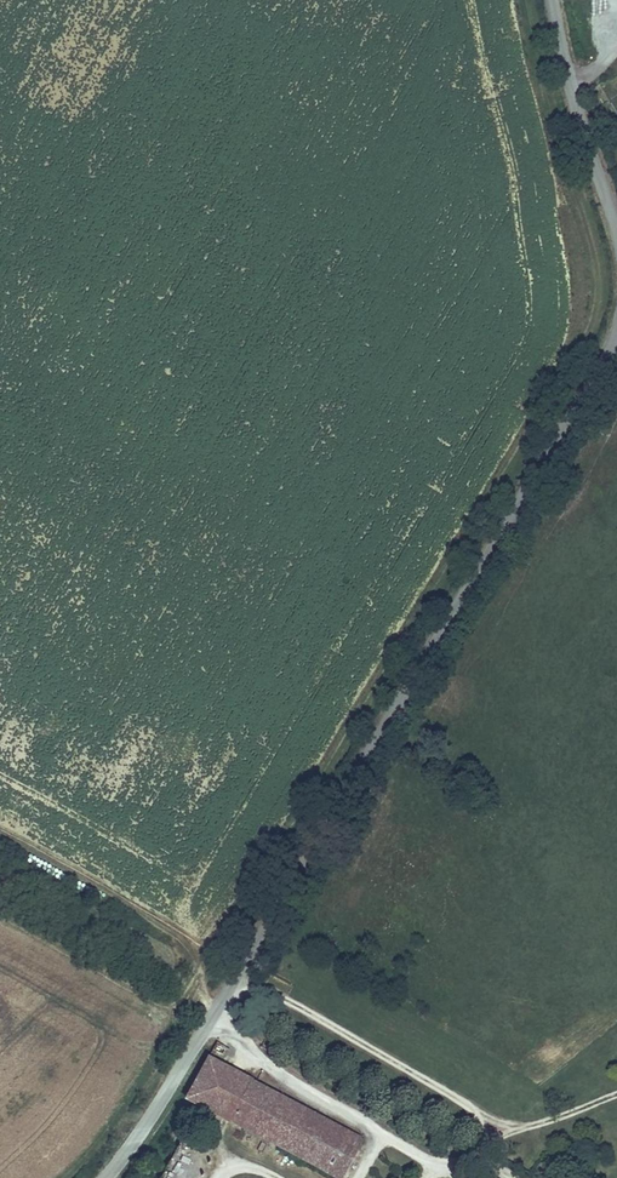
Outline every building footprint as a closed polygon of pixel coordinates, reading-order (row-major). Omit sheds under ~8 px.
[(209,1057),(185,1102),(329,1177),(345,1177),(365,1141),(209,1057)] [(212,1164),(179,1147),(163,1177),(206,1177),(212,1164)]
